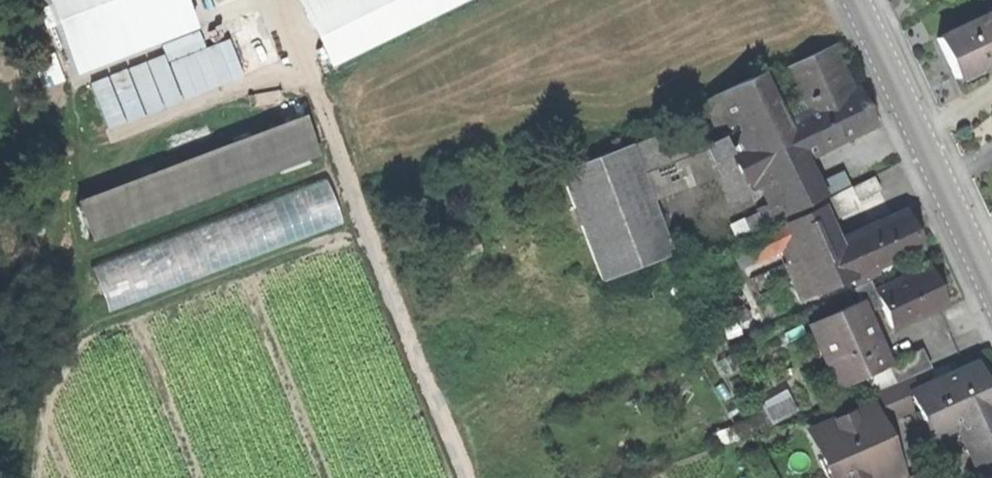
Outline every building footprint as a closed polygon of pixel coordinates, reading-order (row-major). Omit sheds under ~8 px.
[(70,76),(191,29),(179,0),(40,0),(70,76)] [(327,67),(464,0),(293,0),(327,67)] [(932,38),(952,82),(991,64),(991,12),(991,11),(932,38)] [(782,121),(799,157),(868,124),(830,47),(787,68),(806,109),(782,121)] [(757,74),(701,101),(719,138),(704,146),(731,203),(747,196),(762,227),(818,200),(757,74)] [(301,117),(73,204),(88,244),(316,157),(301,117)] [(650,200),(713,177),(692,121),(629,145),(650,200)] [(650,200),(629,145),(559,171),(601,281),(671,255),(650,200)] [(323,179),(88,270),(105,314),(341,224),(323,179)] [(818,209),(767,232),(797,299),(848,277),(818,209)] [(919,246),(905,213),(835,244),(853,286),(878,275),(874,266),(919,246)] [(925,265),(871,289),(890,334),(945,309),(925,265)] [(859,301),(801,326),(829,392),(887,367),(859,301)] [(909,392),(929,437),(956,425),(973,463),(991,455),(991,408),(973,364),(909,392)] [(758,426),(794,406),(783,386),(747,406),(758,426)] [(807,431),(826,477),(873,477),(896,469),(869,405),(807,431)]
